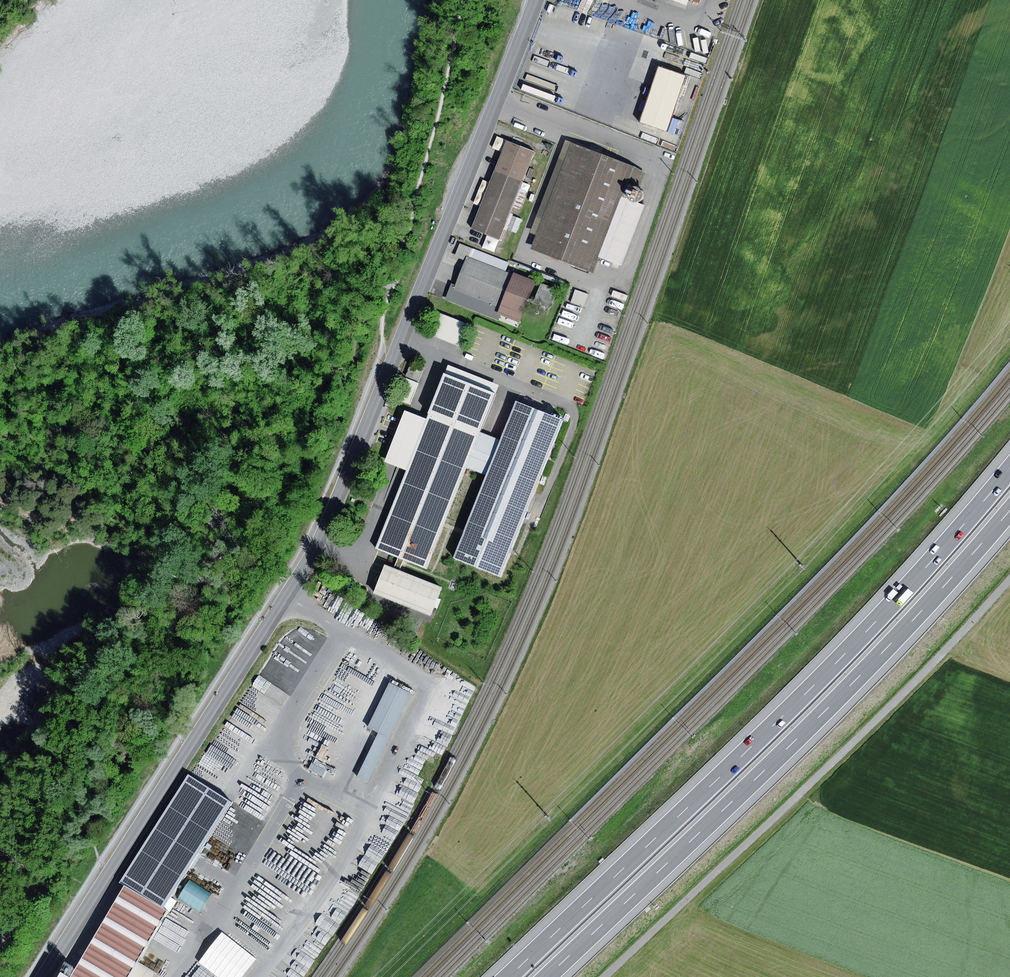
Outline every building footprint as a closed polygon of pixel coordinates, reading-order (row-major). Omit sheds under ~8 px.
[(685,76),(659,66),(639,122),(666,132),(685,76)] [(494,147),(503,150),(507,139),(499,136),(494,147)] [(536,153),(509,141),(473,227),(500,238),(536,153)] [(573,144),(565,141),(530,233),(537,235),(573,144)] [(632,167),(573,144),(537,235),(531,250),(591,273),(598,255),(621,197),(632,167)] [(629,197),(631,199),(633,201),(636,201),(638,200),(641,199),(642,197),(643,194),(643,192),(642,189),(641,187),(639,186),(637,185),(634,185),(632,186),(630,187),(628,190),(627,192),(628,195),(629,197)] [(621,197),(598,255),(622,265),(645,206),(621,197)] [(510,262),(460,243),(454,257),(465,261),(456,285),(452,283),(446,298),(495,318),(497,314),(512,275),(506,272),(510,262)] [(513,272),(512,275),(497,314),(520,323),(536,281),(513,272)] [(540,283),(533,302),(550,309),(558,290),(540,283)] [(589,294),(575,290),(571,303),(584,307),(589,294)] [(440,313),(432,335),(461,346),(469,324),(440,313)] [(474,324),(469,337),(475,339),(480,326),(474,324)] [(496,332),(482,327),(480,332),(494,338),(496,332)] [(410,365),(406,376),(419,382),(423,370),(410,365)] [(481,432),(467,468),(486,474),(454,558),(503,577),(512,551),(563,421),(515,402),(500,441),(481,432)] [(406,470),(427,419),(414,414),(405,410),(384,461),(394,465),(406,470)] [(481,432),(429,412),(427,419),(406,470),(375,549),(427,569),(467,468),(481,432)] [(537,507),(530,526),(536,528),(543,509),(537,507)] [(442,586),(384,565),(374,593),(431,614),(442,586)] [(356,777),(368,783),(412,694),(390,683),(368,727),(379,732),(356,777)] [(331,766),(339,750),(321,742),(314,758),(331,766)] [(125,886),(162,907),(231,804),(187,775),(120,883),(125,886)] [(203,911),(214,892),(191,879),(180,898),(203,911)] [(168,911),(162,907),(125,886),(72,976),(130,976),(168,911)] [(200,963),(219,976),(245,976),(260,957),(224,931),(200,963)]
